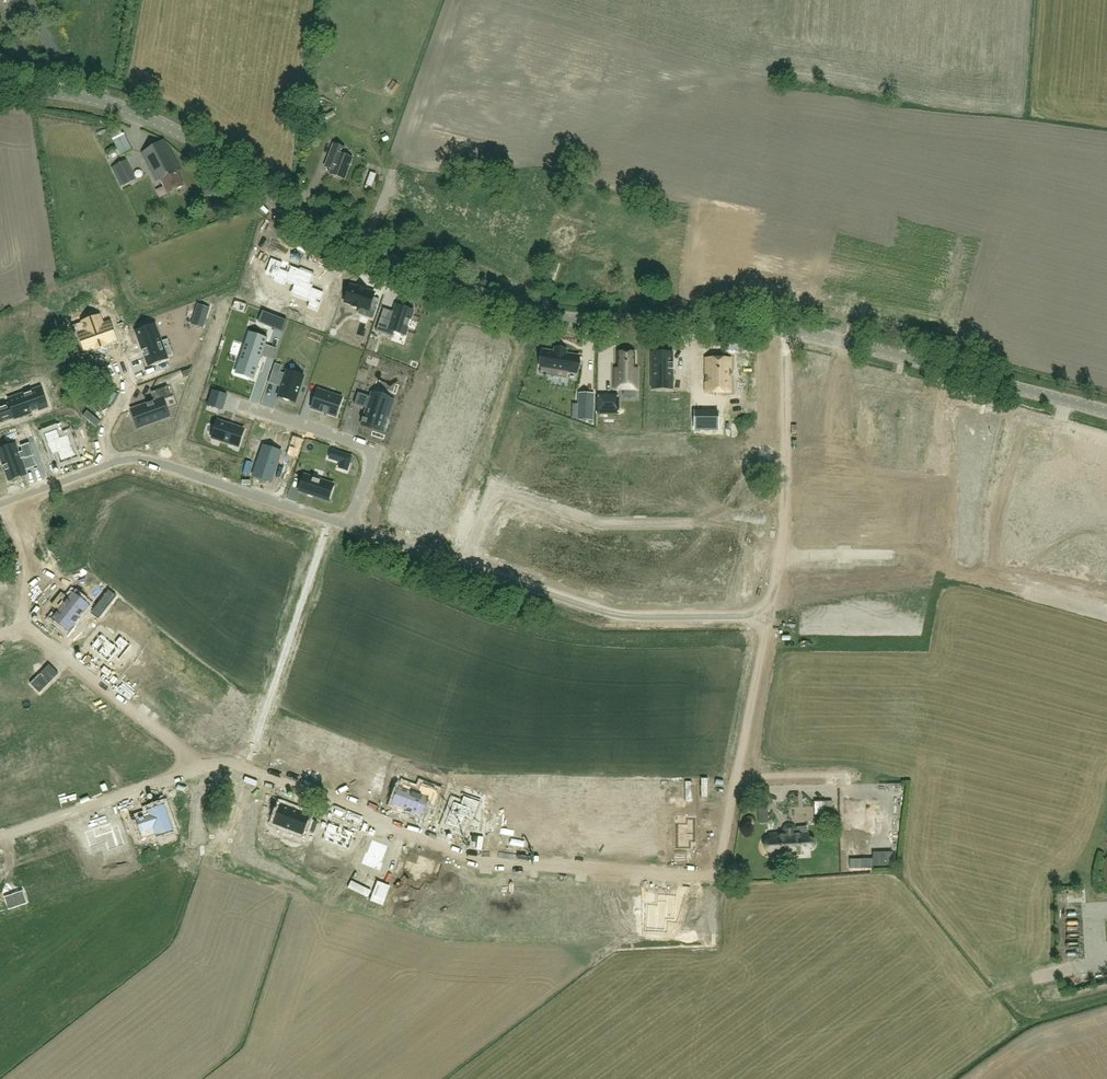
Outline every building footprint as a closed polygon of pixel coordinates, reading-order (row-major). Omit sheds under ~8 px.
[(114,136),(121,151),(132,147),(125,131),(114,136)] [(168,192),(184,184),(178,171),(181,169),(169,146),(168,146),(165,140),(142,152),(156,181),(161,178),(168,192)] [(343,154),(345,148),(334,143),(325,166),(331,168),(330,173),(345,179),(353,158),(343,154)] [(124,185),(134,180),(125,161),(114,167),(124,185)] [(375,188),(377,173),(371,172),(369,187),(375,188)] [(560,212),(562,204),(554,202),(552,211),(560,212)] [(271,258),(265,274),(274,278),(273,281),(285,285),(286,282),(294,285),(291,292),(290,295),(293,296),(292,296),(309,302),(308,305),(307,307),(307,308),(318,312),(318,311),(322,301),(318,299),(321,292),(312,288),(313,286),(311,285),(314,276),(315,273),(301,267),(300,270),(291,266),(292,263),(283,260),(282,263),(271,258)] [(556,273),(559,264),(552,262),(549,271),(556,273)] [(891,280),(887,294),(898,298),(902,283),(891,280)] [(361,307),(376,312),(380,300),(373,298),(375,293),(366,291),(367,289),(365,288),(364,289),(360,288),(361,287),(358,286),(358,288),(350,285),(344,302),(353,305),(352,306),(359,309),(361,309),(361,307)] [(201,314),(197,326),(203,328),(210,308),(198,304),(196,312),(201,314)] [(382,316),(376,331),(393,337),(395,332),(405,336),(414,311),(398,305),(392,320),(382,316)] [(269,314),(264,325),(275,329),(280,318),(269,314)] [(106,343),(116,339),(110,323),(103,325),(99,316),(83,322),(86,331),(79,334),(85,350),(95,347),(96,349),(106,345),(106,343)] [(155,324),(136,331),(149,366),(168,359),(155,324)] [(248,333),(239,361),(243,362),(239,373),(255,378),(267,340),(248,333)] [(543,350),(540,367),(552,369),(551,376),(566,378),(567,372),(576,373),(579,356),(565,354),(566,351),(556,349),(555,352),(543,350)] [(615,369),(615,389),(637,389),(637,369),(635,369),(635,352),(618,352),(617,369),(615,369)] [(653,382),(672,382),(672,369),(673,369),(673,363),(672,363),(672,353),(653,353),(653,382)] [(730,376),(731,376),(731,369),(730,369),(730,358),(706,358),(706,376),(705,376),(705,382),(706,382),(706,392),(730,392),(730,376)] [(273,370),(279,372),(282,366),(275,364),(273,370)] [(182,372),(184,378),(188,376),(191,369),(182,372)] [(287,370),(286,374),(278,397),(295,403),(304,376),(287,370)] [(147,404),(137,408),(144,425),(169,416),(163,399),(171,397),(168,386),(151,392),(155,402),(153,402),(147,404)] [(48,407),(41,388),(8,400),(10,404),(0,408),(0,422),(15,417),(15,418),(32,412),(32,413),(39,410),(48,407)] [(222,410),(227,395),(212,390),(207,405),(222,410)] [(318,390),(311,408),(336,416),(342,398),(318,390)] [(367,409),(362,425),(378,430),(384,414),(388,416),(393,402),(372,395),(371,397),(358,393),(354,405),(367,409)] [(618,412),(618,398),(598,398),(598,412),(618,412)] [(578,404),(578,419),(593,420),(593,405),(578,404)] [(718,430),(718,412),(695,412),(695,429),(718,430)] [(239,446),(244,430),(217,421),(212,437),(239,446)] [(26,424),(15,427),(18,436),(29,432),(26,424)] [(57,429),(44,434),(51,451),(52,456),(59,453),(62,462),(76,457),(73,448),(73,447),(72,447),(71,443),(71,442),(68,435),(60,438),(57,429)] [(293,436),(287,455),(297,459),(304,440),(293,436)] [(17,450),(0,456),(4,466),(4,467),(5,466),(6,470),(5,470),(6,471),(9,481),(26,475),(25,470),(21,459),(25,458),(25,459),(34,456),(29,443),(21,446),(23,451),(18,453),(17,450)] [(279,458),(281,451),(263,445),(253,476),(271,482),(275,470),(273,469),(277,458),(279,458)] [(336,451),(333,459),(341,462),(339,468),(347,471),(352,457),(336,451)] [(305,475),(299,491),(324,499),(329,483),(305,475)] [(109,590),(92,610),(100,617),(117,596),(109,590)] [(59,611),(53,619),(68,631),(75,623),(76,623),(76,622),(78,620),(78,619),(85,610),(69,598),(59,611)] [(143,622),(133,635),(142,642),(152,629),(143,622)] [(101,635),(90,648),(108,662),(113,656),(119,661),(131,645),(120,637),(114,645),(101,635)] [(0,775),(0,784),(0,785),(9,782),(6,773),(0,775)] [(400,787),(394,805),(407,810),(407,811),(411,812),(412,811),(421,815),(425,803),(426,800),(430,801),(432,795),(436,797),(438,791),(429,787),(426,797),(425,799),(421,797),(422,795),(419,794),(420,791),(419,791),(404,785),(403,788),(400,787)] [(475,789),(473,795),(481,798),(483,792),(475,789)] [(446,824),(461,830),(466,817),(474,820),(481,803),(464,796),(461,805),(454,802),(446,824)] [(0,800),(0,818),(10,814),(5,798),(0,800)] [(823,798),(815,798),(816,811),(824,811),(823,798)] [(848,802),(848,834),(869,834),(869,801),(848,802)] [(146,816),(136,819),(143,839),(156,834),(156,836),(173,831),(164,805),(147,810),(149,815),(146,816)] [(281,805),(275,823),(300,833),(302,828),(313,832),(316,822),(306,818),(307,815),(281,805)] [(769,819),(768,805),(759,806),(760,819),(769,819)] [(676,823),(676,848),(691,848),(691,841),(695,841),(695,818),(686,818),(676,818),(676,823)] [(110,823),(85,832),(90,848),(106,843),(108,851),(125,845),(118,825),(112,827),(110,823)] [(329,823),(323,840),(330,842),(327,851),(339,856),(342,847),(349,850),(356,834),(345,830),(346,828),(340,826),(339,827),(329,823)] [(808,832),(790,833),(770,834),(771,840),(770,840),(769,840),(768,841),(767,841),(766,842),(765,843),(764,844),(764,845),(764,846),(764,847),(764,848),(765,849),(765,850),(766,851),(767,851),(768,852),(769,853),(770,853),(771,853),(772,858),(810,856),(808,832)] [(366,852),(361,864),(380,871),(383,863),(382,862),(388,846),(372,840),(367,852),(366,852)] [(344,863),(337,881),(345,884),(352,866),(344,863)] [(24,888),(5,894),(9,906),(28,900),(24,888)] [(648,904),(646,928),(665,930),(666,919),(675,919),(677,896),(658,894),(657,905),(648,904)]
